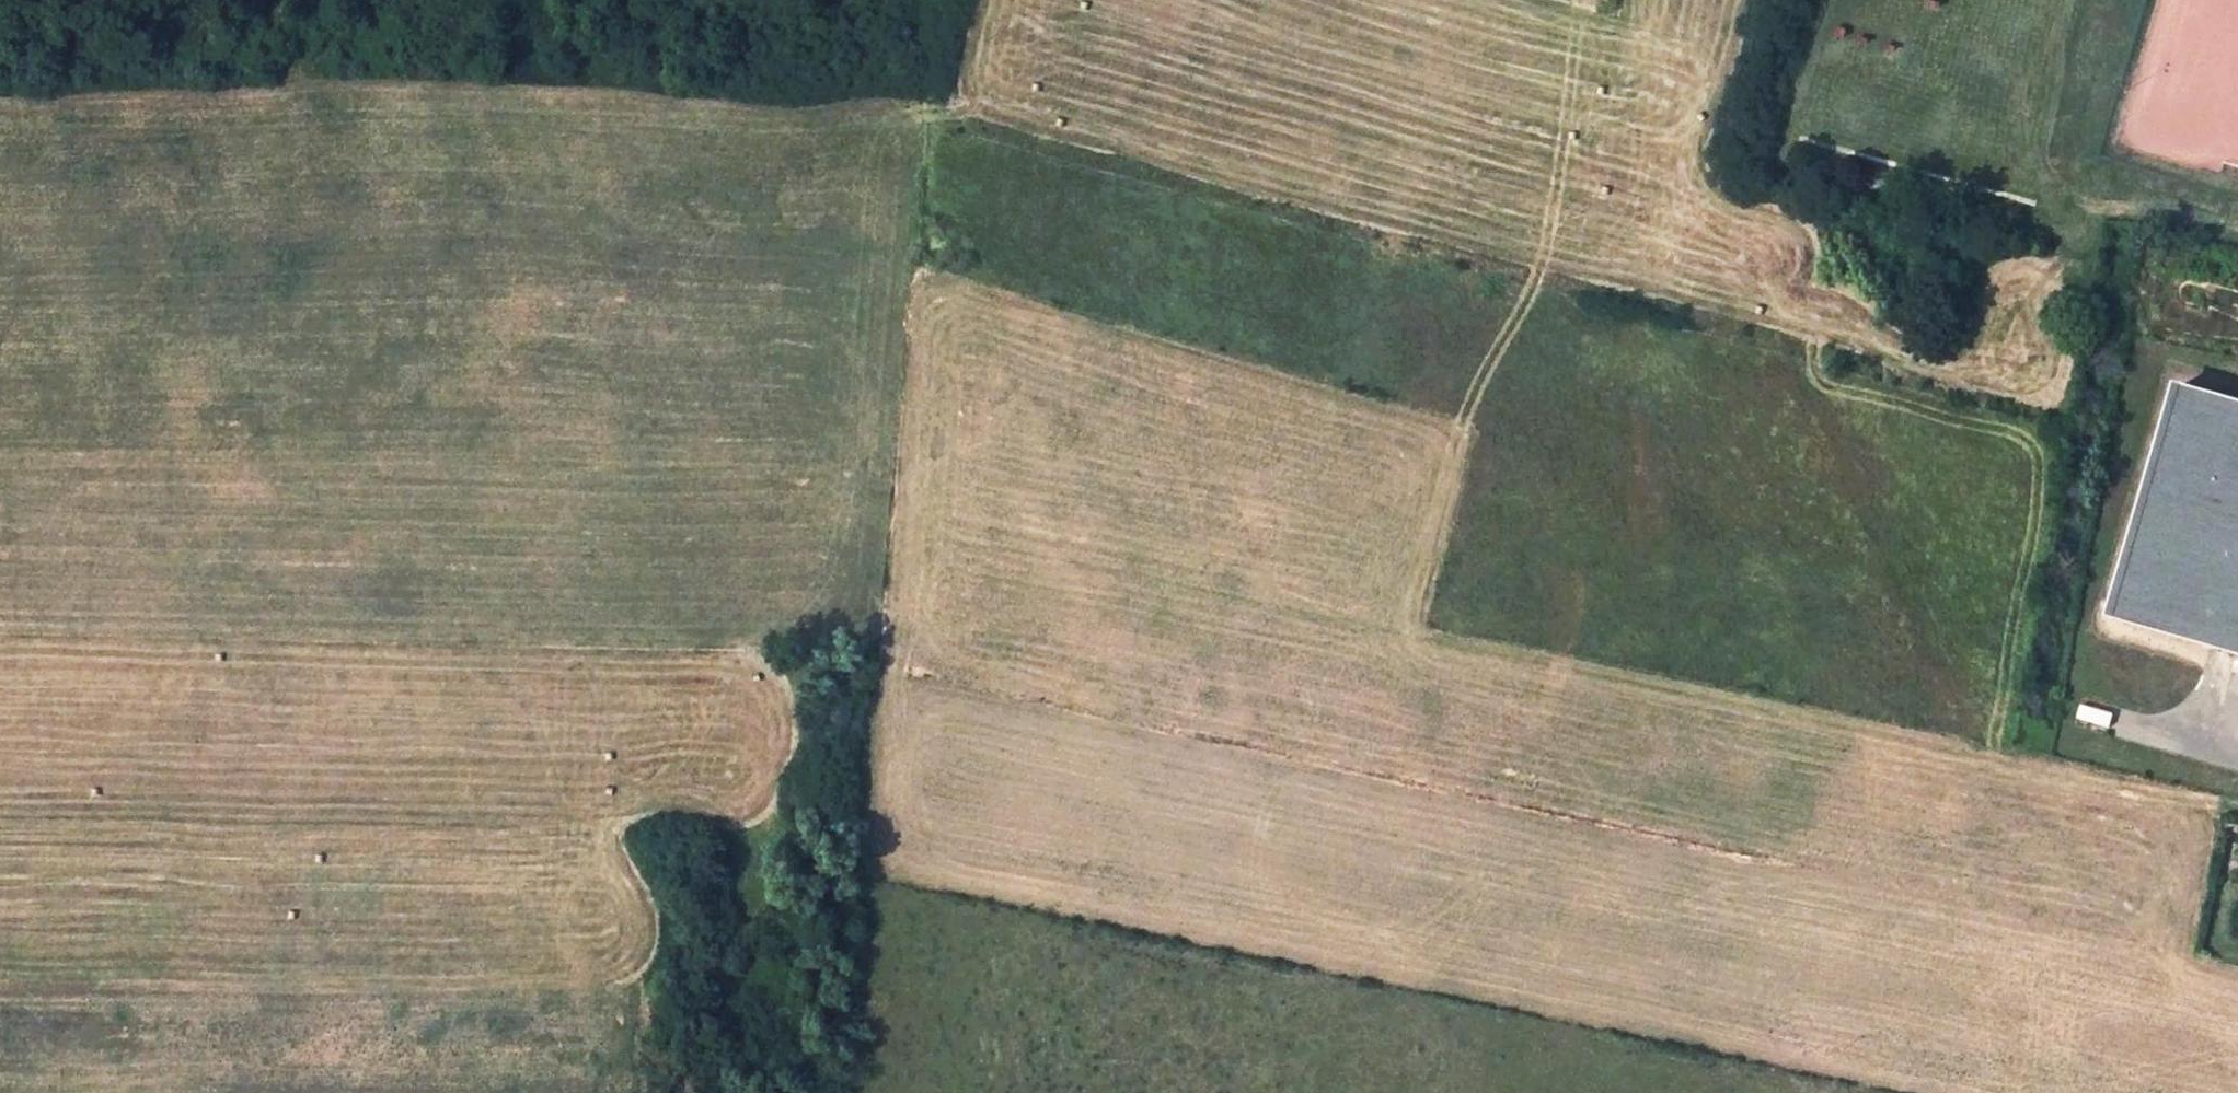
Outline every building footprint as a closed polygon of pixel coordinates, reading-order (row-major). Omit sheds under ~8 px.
[(2169,380),(2102,614),(2223,649),(2237,653),(2237,400),(2169,380)]
